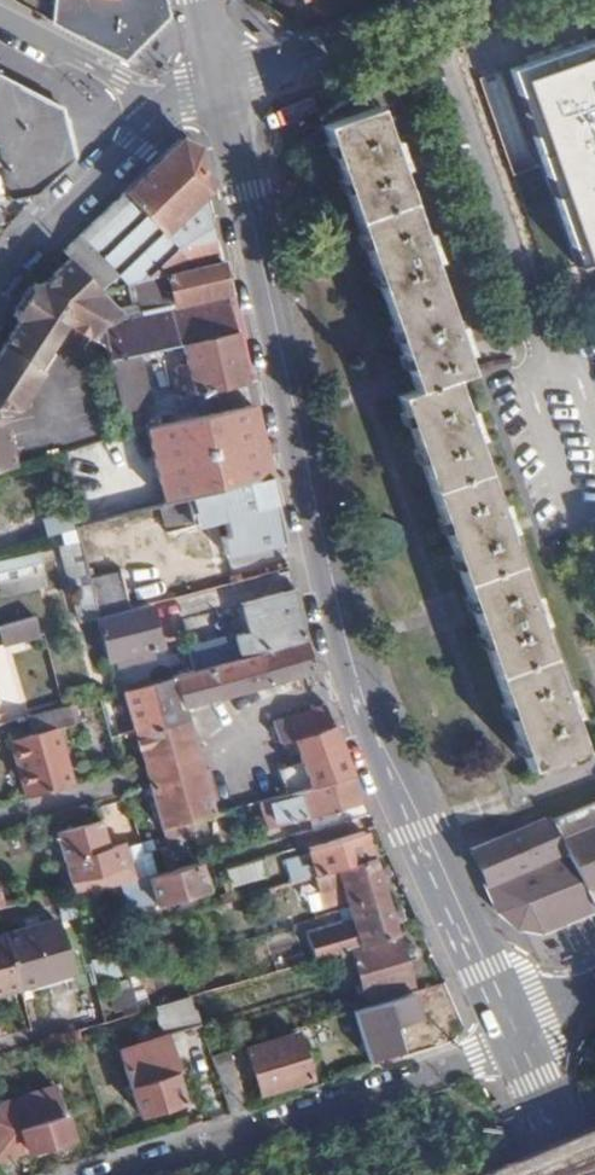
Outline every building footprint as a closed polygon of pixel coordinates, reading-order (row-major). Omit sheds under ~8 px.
[(164,17),(164,16),(162,0),(60,0),(58,12),(56,12),(54,22),(69,29),(123,57),(144,37),(164,17)] [(0,78),(0,147),(12,202),(39,197),(73,161),(64,119),(63,112),(0,78)] [(525,768),(576,749),(448,376),(467,369),(377,110),(325,127),(418,386),(396,394),(406,421),(525,768)] [(66,254),(71,259),(103,296),(119,281),(128,292),(168,281),(219,267),(192,152),(185,148),(177,145),(73,246),(66,254)] [(38,284),(14,315),(22,321),(2,348),(36,371),(68,325),(96,344),(105,336),(122,319),(103,296),(71,259),(43,287),(38,284)] [(225,295),(219,267),(168,281),(171,295),(176,320),(214,311),(228,308),(225,295)] [(176,320),(171,295),(159,299),(165,323),(173,321),(176,320)] [(245,385),(228,308),(214,311),(176,320),(173,321),(181,350),(113,365),(105,367),(118,416),(152,408),(148,393),(143,393),(137,370),(147,368),(148,372),(173,366),(178,392),(189,389),(192,397),(245,385)] [(107,337),(111,356),(113,365),(181,350),(173,321),(165,323),(107,337)] [(105,336),(96,344),(111,356),(107,337),(105,336)] [(0,352),(0,370),(25,386),(36,371),(2,348),(0,352)] [(18,467),(4,413),(6,410),(18,409),(30,390),(25,386),(0,370),(0,471),(18,467)] [(266,481),(250,409),(142,436),(160,508),(266,481)] [(121,432),(124,440),(132,438),(130,430),(121,432)] [(280,545),(266,481),(160,508),(155,509),(162,536),(218,522),(222,536),(218,538),(222,559),(280,545)] [(38,523),(42,540),(71,532),(78,530),(74,514),(38,523)] [(85,587),(74,544),(59,549),(71,592),(86,589),(85,587)] [(33,556),(0,565),(0,598),(41,587),(33,556)] [(95,625),(123,617),(114,580),(85,587),(86,589),(95,625)] [(302,644),(291,594),(240,608),(247,636),(233,640),(235,648),(238,662),(302,644)] [(158,653),(146,611),(123,617),(95,625),(106,668),(158,653)] [(0,626),(0,632),(4,646),(42,636),(37,616),(0,626)] [(314,676),(302,644),(238,662),(189,677),(177,680),(185,713),(314,676)] [(238,662),(235,648),(186,662),(189,677),(238,662)] [(204,777),(185,713),(177,680),(163,684),(184,758),(190,781),(204,777)] [(184,758),(163,684),(124,695),(146,769),(184,758)] [(352,779),(326,709),(271,724),(277,746),(283,745),(285,751),(303,746),(308,765),(282,772),(289,796),(352,779)] [(67,712),(36,721),(40,736),(31,739),(12,744),(29,800),(72,789),(57,732),(72,728),(67,712)] [(36,721),(31,722),(27,723),(31,739),(40,736),(36,721)] [(152,792),(190,781),(184,758),(146,769),(152,792)] [(214,817),(204,777),(190,781),(152,792),(164,830),(166,830),(193,822),(214,817)] [(352,779),(289,796),(261,804),(269,829),(299,821),(302,837),(369,819),(352,779)] [(528,931),(556,926),(594,908),(594,801),(472,849),(495,898),(508,920),(528,931)] [(196,838),(193,822),(166,830),(170,844),(196,838)] [(61,836),(74,889),(77,899),(138,882),(134,866),(129,845),(110,849),(103,823),(61,836)] [(370,864),(362,838),(307,853),(310,866),(286,873),(290,887),(311,881),(338,873),(370,864)] [(267,875),(264,861),(227,872),(231,886),(267,875)] [(373,863),(370,864),(338,873),(340,883),(344,901),(322,907),(324,913),(383,896),(381,888),(389,884),(385,871),(375,873),(373,863)] [(134,866),(138,882),(145,880),(141,865),(134,866)] [(207,894),(199,866),(175,872),(152,878),(159,907),(207,894)] [(313,889),(340,883),(338,873),(311,881),(313,889)] [(394,940),(395,940),(391,929),(401,925),(397,913),(388,915),(383,899),(348,910),(351,924),(342,926),(306,937),(313,963),(337,956),(394,940)] [(348,910),(338,913),(342,926),(351,924),(348,910)] [(12,942),(22,989),(73,975),(58,921),(9,935),(12,942)] [(22,989),(12,942),(9,935),(0,937),(0,995),(22,989)] [(408,989),(394,940),(337,956),(339,970),(355,967),(364,1001),(408,989)] [(109,978),(107,1013),(133,1015),(135,979),(109,978)] [(406,1054),(401,1025),(416,1023),(412,997),(352,1007),(361,1061),(406,1054)] [(164,1038),(199,1027),(194,1013),(190,1014),(185,1000),(149,1010),(157,1040),(118,1055),(137,1119),(179,1105),(170,1076),(175,1073),(164,1038)] [(306,1081),(293,1038),(247,1052),(260,1095),(306,1081)] [(209,1057),(227,1116),(242,1112),(223,1053),(209,1057)] [(68,1138),(54,1086),(0,1102),(0,1157),(68,1138)]
